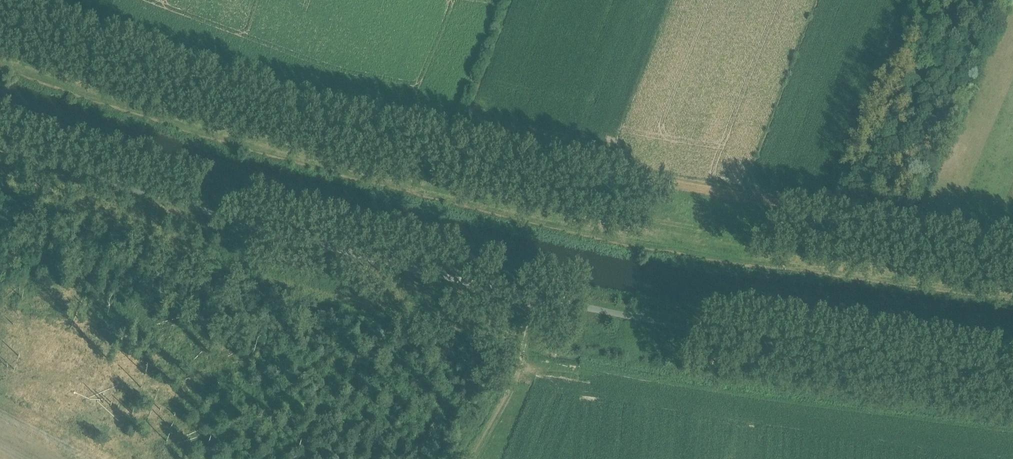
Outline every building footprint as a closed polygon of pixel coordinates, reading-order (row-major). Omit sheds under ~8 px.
[(960,13),(952,14),(955,30),(962,29),(960,13)]
